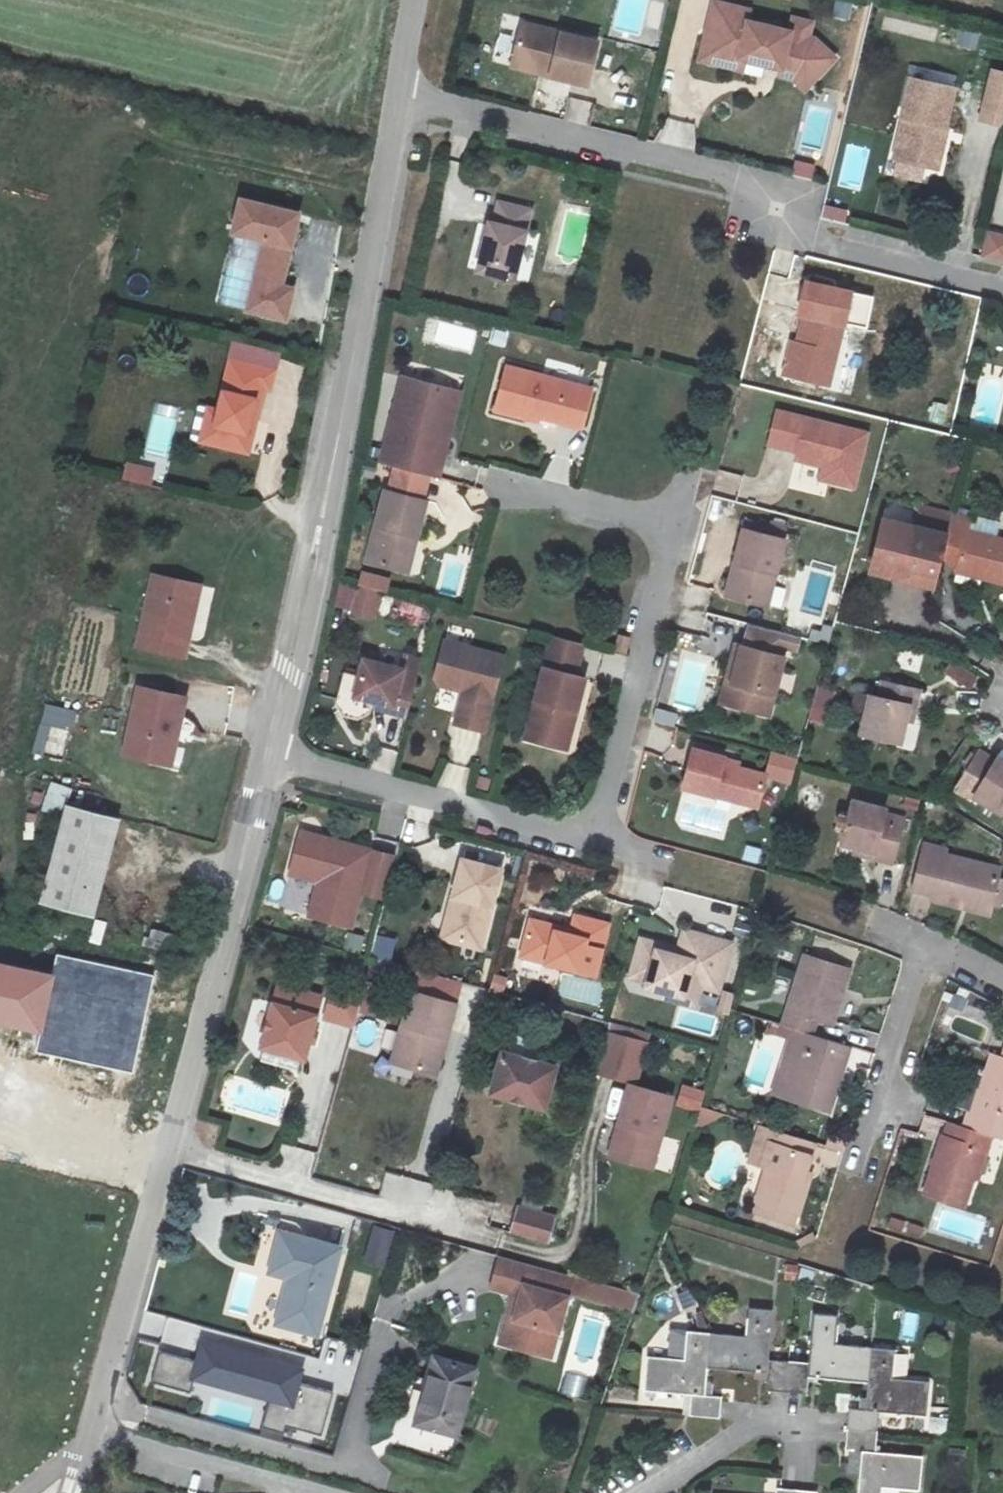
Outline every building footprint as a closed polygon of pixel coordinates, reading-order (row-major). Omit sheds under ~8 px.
[(552,67),(551,72),(590,81),(600,38),(524,20),(514,58),(552,67)] [(792,104),(802,121),(827,106),(808,74),(802,73),(805,58),(786,53),(783,67),(741,56),(743,46),(706,37),(692,95),(730,105),(737,101),(738,96),(775,105),(776,100),(792,104)] [(513,63),(551,72),(552,67),(514,58),(513,63)] [(996,69),(985,118),(1002,122),(1002,71),(996,69)] [(895,156),(933,166),(944,124),(949,126),(959,86),(912,75),(902,115),(905,116),(895,156)] [(566,114),(572,87),(543,80),(536,107),(566,114)] [(939,167),(949,126),(944,124),(933,166),(939,167)] [(812,179),(815,164),(794,161),(792,175),(812,179)] [(301,212),(237,197),(229,237),(259,243),(245,312),(288,323),(294,290),(285,287),(301,212)] [(501,220),(489,271),(516,276),(532,206),(501,199),(496,219),(501,220)] [(986,231),(980,260),(1002,264),(1002,234),(986,231)] [(806,311),(799,340),(796,350),(790,349),(785,371),(831,382),(846,320),(831,316),(835,300),(804,293),(800,310),(806,311)] [(793,339),(790,349),(796,350),(799,340),(793,339)] [(269,368),(225,359),(214,409),(206,442),(244,451),(259,385),(265,386),(269,368)] [(535,418),(543,420),(585,431),(596,390),(511,367),(498,413),(534,422),(535,418)] [(421,385),(401,471),(441,481),(463,396),(421,385)] [(206,442),(214,409),(204,406),(196,440),(206,442)] [(153,413),(144,458),(168,462),(176,417),(153,413)] [(868,435),(779,413),(771,446),(803,454),(802,461),(838,470),(835,483),(855,488),(868,435)] [(154,485),(156,464),(126,461),(123,481),(154,485)] [(414,537),(420,538),(429,503),(387,492),(368,562),(404,572),(414,537)] [(944,565),(955,568),(953,575),(1002,588),(1002,536),(996,534),(974,528),(969,527),(972,518),(956,514),(952,531),(944,565)] [(978,515),(974,528),(996,534),(1000,520),(978,515)] [(944,565),(952,531),(893,516),(879,575),(904,582),(905,577),(938,586),(944,565)] [(787,545),(791,530),(751,520),(747,534),(787,545)] [(787,545),(747,534),(729,600),(769,611),(787,545)] [(414,537),(404,572),(410,574),(420,538),(414,537)] [(361,573),(358,585),(387,591),(390,580),(361,573)] [(184,638),(196,585),(156,576),(140,647),(186,657),(191,640),(184,638)] [(184,638),(191,640),(203,587),(196,585),(184,638)] [(350,615),(375,621),(381,596),(340,586),(336,605),(352,608),(350,615)] [(734,710),(770,720),(786,662),(777,660),(783,638),(752,630),(746,651),(744,650),(738,675),(743,676),(734,710)] [(633,640),(622,637),(618,653),(629,656),(633,640)] [(801,642),(783,638),(777,660),(786,662),(788,652),(798,655),(801,642)] [(554,639),(546,670),(578,679),(586,647),(554,639)] [(505,661),(447,645),(437,682),(441,689),(456,693),(462,688),(467,689),(457,727),(486,734),(505,661)] [(724,708),(734,710),(743,676),(738,675),(744,650),(739,649),(724,708)] [(976,682),(984,669),(954,649),(945,663),(976,682)] [(394,708),(393,714),(409,719),(424,663),(407,658),(404,670),(366,660),(356,698),(377,703),(394,708)] [(578,679),(546,670),(527,742),(569,753),(588,681),(578,679)] [(903,742),(908,721),(913,702),(920,704),(925,687),(886,677),(881,695),(874,694),(865,732),(903,742)] [(817,686),(810,720),(829,724),(836,690),(817,686)] [(172,732),(179,733),(188,698),(141,687),(126,754),(165,763),(172,732)] [(913,702),(908,721),(916,723),(920,704),(913,702)] [(35,751),(68,757),(76,708),(43,703),(35,751)] [(376,710),(393,714),(394,708),(377,703),(376,710)] [(675,726),(676,713),(657,712),(656,725),(675,726)] [(172,732),(165,763),(173,764),(179,733),(172,732)] [(767,778),(768,775),(765,774),(737,767),(739,762),(693,749),(682,790),(758,810),(767,778)] [(998,755),(995,760),(980,751),(964,779),(979,788),(975,795),(1002,812),(1002,758),(998,755)] [(768,775),(767,778),(789,784),(796,760),(772,753),(765,774),(768,775)] [(66,800),(69,801),(74,786),(51,780),(44,809),(62,814),(66,800)] [(124,815),(69,801),(66,800),(62,814),(40,901),(97,915),(124,815)] [(873,853),(872,859),(893,864),(905,821),(885,815),(886,811),(854,801),(843,844),(854,848),(873,853)] [(323,842),(324,838),(302,833),(291,875),(315,882),(318,887),(310,917),(353,928),(373,852),(332,840),(331,844),(323,842)] [(986,919),(988,910),(994,884),(998,870),(946,855),(948,851),(926,845),(913,894),(932,900),(931,905),(986,919)] [(873,853),(854,848),(852,853),(872,859),(873,853)] [(461,898),(449,941),(481,950),(503,873),(464,863),(455,897),(461,898)] [(988,910),(997,913),(1002,889),(1002,887),(994,884),(988,910)] [(461,898),(455,897),(443,940),(449,941),(461,898)] [(566,913),(562,932),(527,923),(519,956),(553,965),(560,939),(602,950),(609,924),(566,913)] [(346,948),(361,951),(364,935),(348,932),(346,948)] [(391,961),(396,938),(381,934),(375,957),(391,961)] [(670,991),(693,997),(697,983),(720,989),(732,947),(684,934),(677,959),(658,953),(659,948),(641,943),(636,963),(652,968),(648,985),(670,991)] [(805,1030),(813,1032),(818,1015),(835,1021),(851,968),(805,953),(785,1024),(805,1030)] [(0,962),(0,1027),(42,1036),(55,975),(0,962)] [(631,980),(648,985),(652,968),(636,963),(631,980)] [(321,990),(277,978),(259,1043),(304,1056),(321,990)] [(325,1018),(351,1026),(361,987),(336,979),(325,1018)] [(436,1072),(456,999),(409,985),(388,1058),(436,1072)] [(693,997),(670,991),(669,995),(692,1002),(693,997)] [(610,1021),(596,1070),(618,1076),(621,1075),(636,1078),(645,1042),(626,1037),(629,1026),(610,1021)] [(648,1031),(629,1026),(626,1037),(645,1042),(648,1031)] [(813,1032),(805,1030),(786,1096),(828,1108),(848,1043),(813,1032)] [(543,1108),(556,1061),(500,1044),(486,1091),(543,1108)] [(963,1127),(990,1137),(1002,1141),(1002,1062),(984,1056),(963,1127)] [(649,1168),(672,1092),(626,1078),(604,1154),(649,1168)] [(678,1107),(702,1111),(706,1089),(682,1084),(678,1107)] [(963,1207),(971,1178),(979,1150),(986,1152),(990,1137),(963,1127),(946,1122),(925,1194),(963,1207)] [(764,1202),(798,1212),(808,1179),(803,1177),(813,1140),(781,1130),(770,1169),(773,1171),(764,1202)] [(978,1180),(986,1152),(979,1150),(971,1178),(978,1180)] [(548,1239),(556,1210),(539,1205),(545,1189),(526,1183),(520,1200),(514,1199),(504,1228),(548,1239)] [(794,1226),(798,1212),(764,1202),(761,1215),(794,1226)] [(372,1227),(363,1260),(381,1265),(390,1231),(372,1227)] [(320,1334),(344,1247),(284,1231),(273,1272),(293,1277),(281,1324),(320,1334)] [(556,1331),(570,1278),(498,1258),(490,1288),(519,1296),(513,1317),(505,1316),(498,1343),(541,1355),(549,1329),(556,1331)] [(677,1294),(683,1310),(697,1305),(690,1288),(677,1294)] [(787,1389),(789,1359),(769,1357),(772,1308),(751,1307),(748,1334),(710,1331),(707,1364),(767,1370),(765,1387),(787,1389)] [(705,1392),(707,1364),(710,1331),(702,1312),(694,1311),(693,1328),(688,1327),(687,1333),(668,1330),(666,1351),(649,1349),(645,1386),(692,1391),(690,1409),(719,1413),(721,1394),(705,1392)] [(869,1380),(871,1345),(836,1342),(838,1316),(814,1313),(810,1361),(789,1359),(787,1389),(807,1390),(809,1374),(869,1380)] [(207,1342),(202,1361),(164,1351),(156,1381),(195,1392),(199,1375),(275,1395),(267,1425),(289,1431),(291,1424),(326,1433),(338,1390),(302,1381),(305,1368),(207,1342)] [(847,1428),(876,1430),(878,1410),(927,1414),(929,1383),(893,1380),(895,1347),(871,1345),(869,1380),(866,1408),(849,1407),(847,1428)] [(476,1368),(436,1358),(418,1422),(458,1433),(476,1368)] [(289,1431),(267,1425),(264,1437),(285,1443),(289,1431)] [(845,1447),(861,1448),(859,1477),(858,1492),(895,1492),(895,1486),(920,1488),(923,1453),(875,1449),(876,1430),(847,1428),(845,1447)] [(843,1475),(859,1477),(861,1448),(845,1447),(843,1475)]
